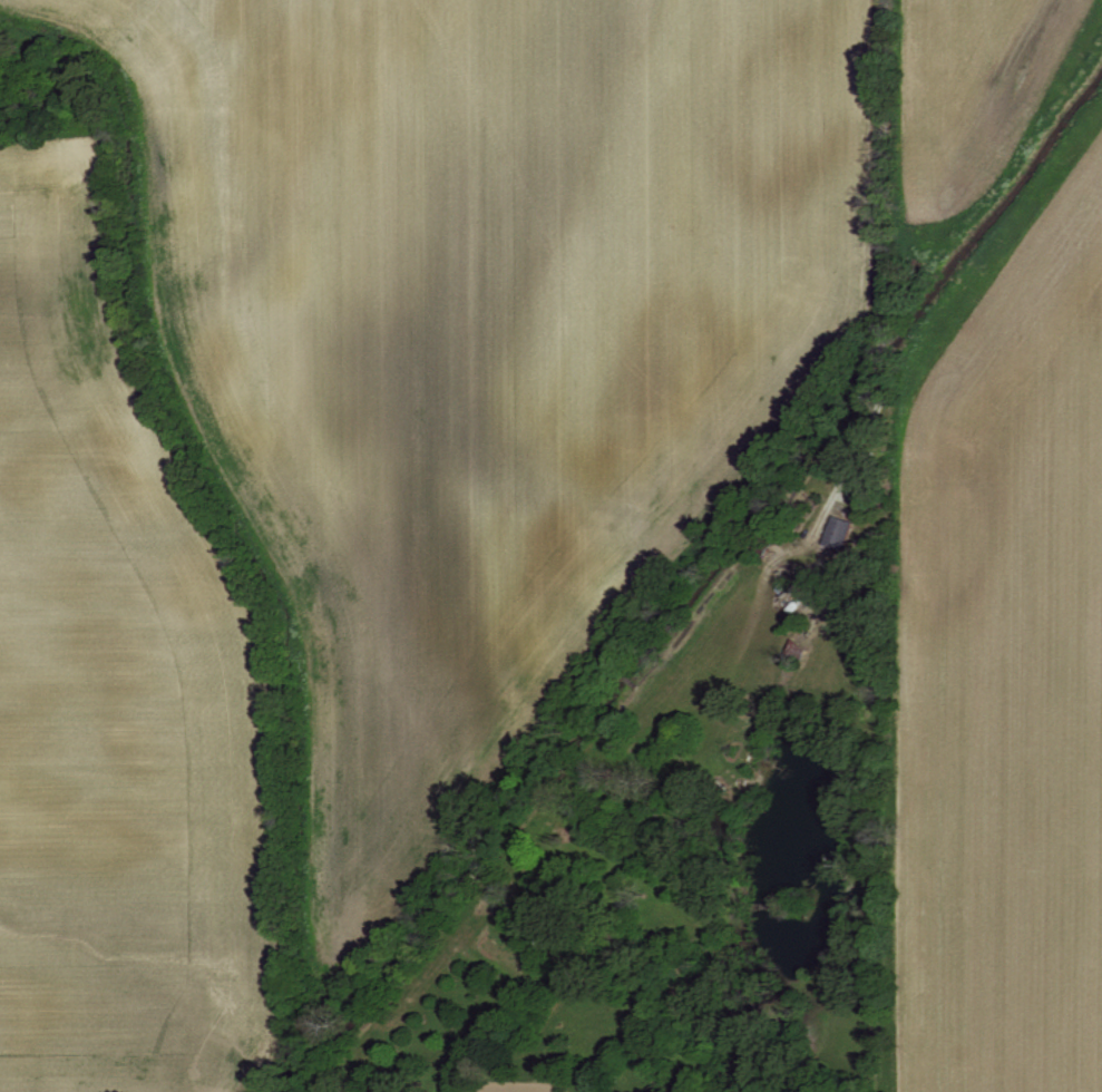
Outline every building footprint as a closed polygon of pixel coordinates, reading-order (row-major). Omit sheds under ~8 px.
[(844,551),(855,521),(837,515),(826,544),(844,551)]
